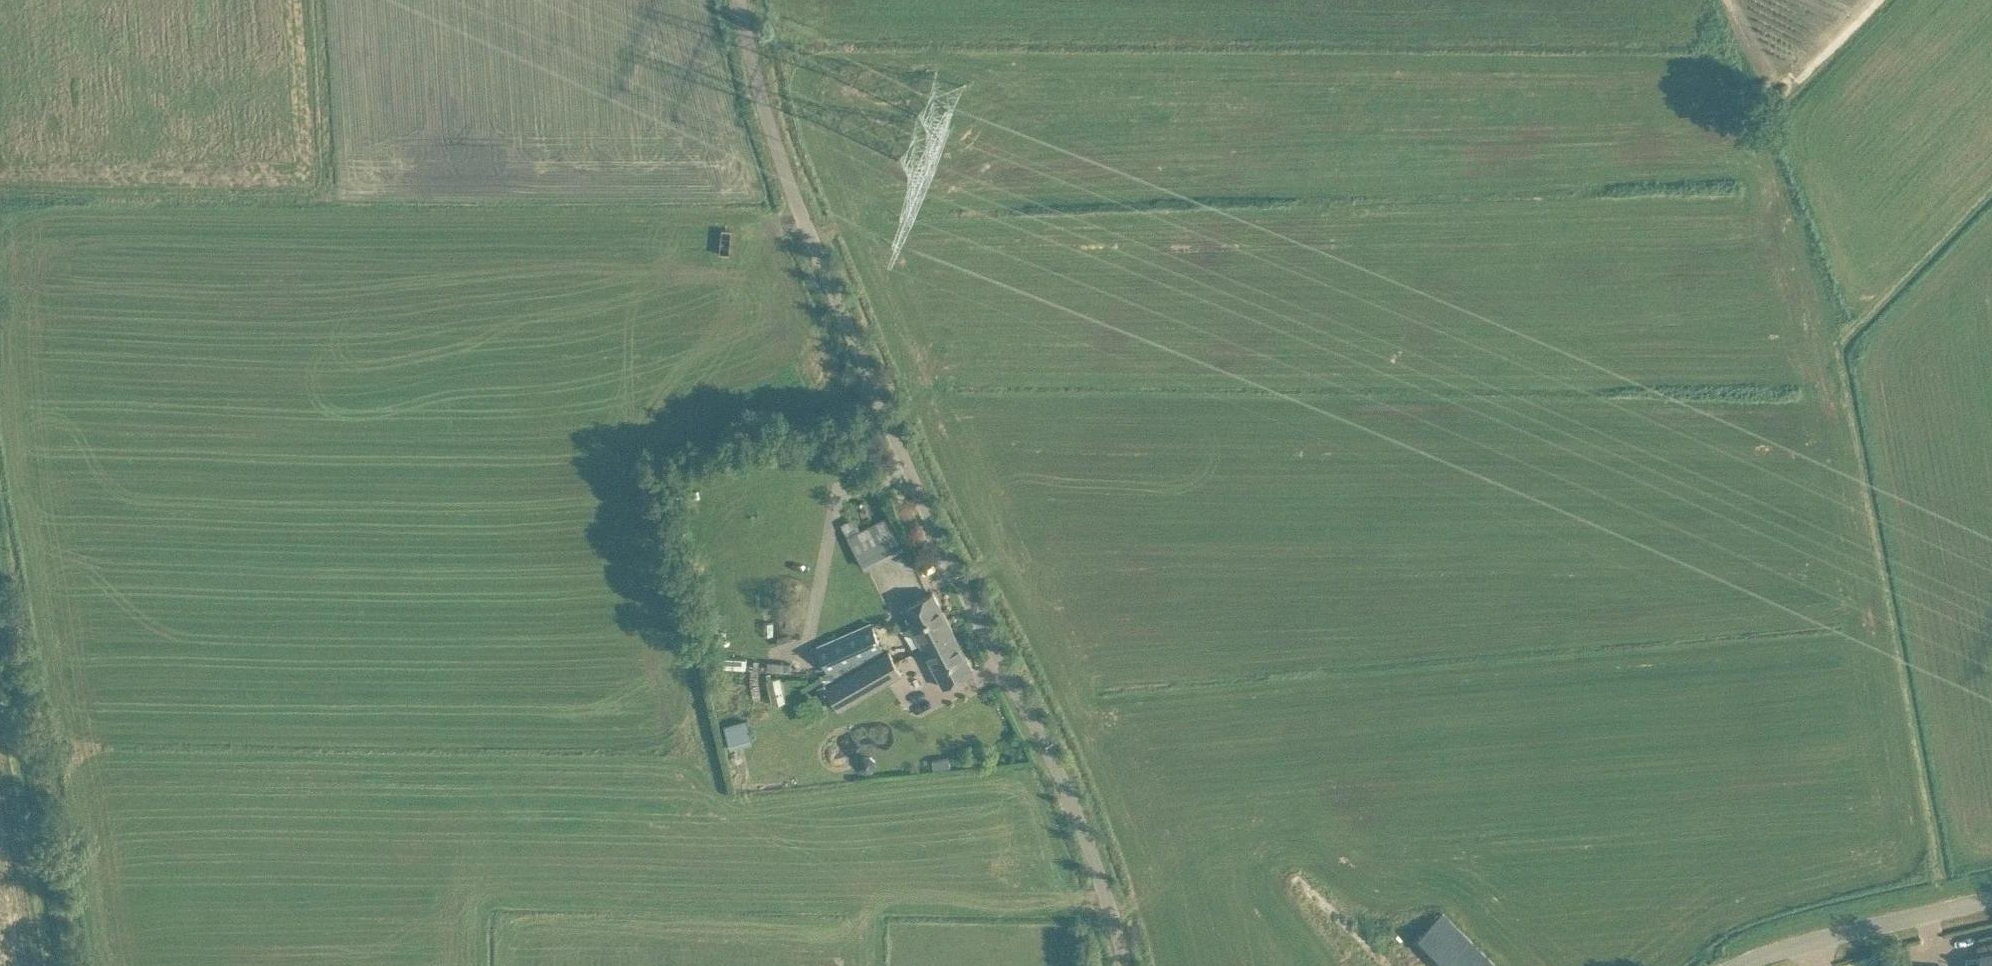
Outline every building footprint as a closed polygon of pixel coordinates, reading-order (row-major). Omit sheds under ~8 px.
[(902,544),(887,513),(847,534),(862,563),(902,544)] [(903,606),(924,646),(953,631),(933,591),(903,606)] [(816,643),(830,673),(841,674),(884,650),(882,647),(883,646),(871,619),(816,643)] [(953,631),(924,646),(944,686),(974,670),(953,631)] [(788,633),(778,636),(781,645),(790,642),(788,633)] [(841,674),(830,673),(833,679),(825,684),(838,709),(903,672),(888,647),(884,650),(841,674)] [(775,701),(786,697),(778,674),(767,679),(775,701)] [(724,722),(730,746),(753,741),(747,716),(724,722)] [(865,756),(861,761),(861,767),(866,770),(872,770),(876,765),(875,759),(870,756),(865,756)] [(1443,911),(1419,935),(1446,962),(1443,965),(1498,965),(1443,911)] [(1981,954),(1982,958),(1968,960),(1968,958),(1966,959),(1967,965),(1991,965),(1991,951),(1981,954)]
